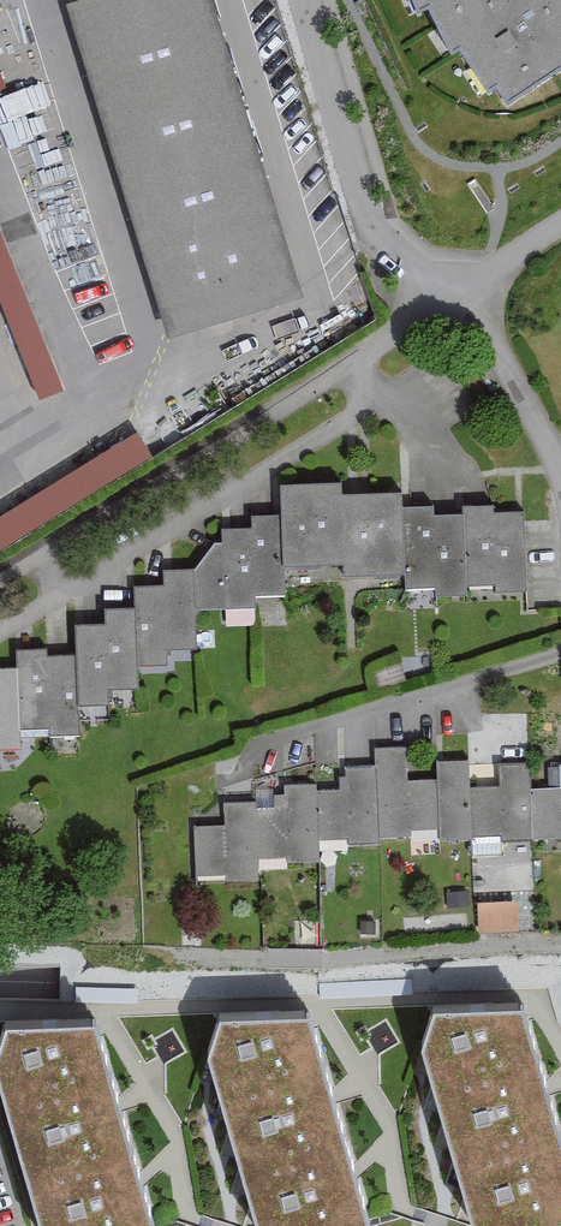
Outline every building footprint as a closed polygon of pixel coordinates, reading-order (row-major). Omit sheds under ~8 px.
[(206,0),(105,0),(65,13),(167,336),(299,294),(206,0)] [(426,21),(439,12),(459,59),(468,54),(495,97),(504,93),(515,111),(560,78),(560,0),(528,0),(522,3),(520,0),(420,0),(426,21)] [(41,395),(70,384),(12,230),(30,223),(0,145),(0,287),(41,395)] [(160,453),(145,427),(0,510),(0,544),(160,453)] [(202,572),(161,573),(162,590),(132,591),(133,612),(102,613),(102,629),(73,630),(73,658),(48,659),(48,653),(14,654),(14,673),(0,673),(0,753),(17,753),(17,743),(77,743),(77,710),(105,710),(105,694),(136,694),(135,670),(166,670),(166,655),(196,655),(195,614),(254,613),(253,598),(283,597),(282,569),(341,568),(341,578),(402,577),(402,590),(432,589),(432,598),(467,598),(467,587),(492,586),(492,598),(524,597),(522,521),(522,514),(493,515),(493,506),(460,507),(460,516),(432,517),(431,509),(400,509),(400,493),(338,494),(338,483),(277,484),(277,514),(249,515),(249,528),(219,529),(219,546),(201,546),(202,572)] [(556,768),(556,792),(526,792),(526,768),(495,768),(496,791),(467,792),(467,764),(433,765),(434,785),(406,786),(405,753),(372,754),(372,772),(344,773),(344,780),(337,780),(337,795),(313,796),(313,789),(282,790),(282,800),(272,800),(272,813),(254,813),(254,808),(222,809),(223,830),(192,831),(194,880),(224,879),(224,887),(256,886),(256,864),(283,864),(283,869),(317,868),(317,845),(348,844),(348,850),(379,849),(379,842),(407,842),(407,834),(438,833),(438,846),(472,846),(472,840),(500,839),(500,844),(531,843),(531,841),(559,841),(559,850),(560,850),(560,768),(556,768)] [(514,933),(514,904),(476,904),(477,933),(514,933)] [(313,942),(312,925),(287,925),(288,943),(313,942)] [(370,925),(358,925),(358,936),(370,936),(370,925)] [(523,1007),(433,1008),(421,1045),(472,1225),(539,1225),(560,1219),(560,1131),(548,1088),(525,1015),(523,1007)] [(308,1013),(219,1014),(207,1051),(256,1225),(345,1225),(372,1218),(358,1172),(334,1095),(312,1023),(308,1013)] [(92,1021),(3,1023),(0,1032),(0,1093),(38,1225),(156,1225),(142,1181),(118,1105),(95,1030),(92,1021)]
